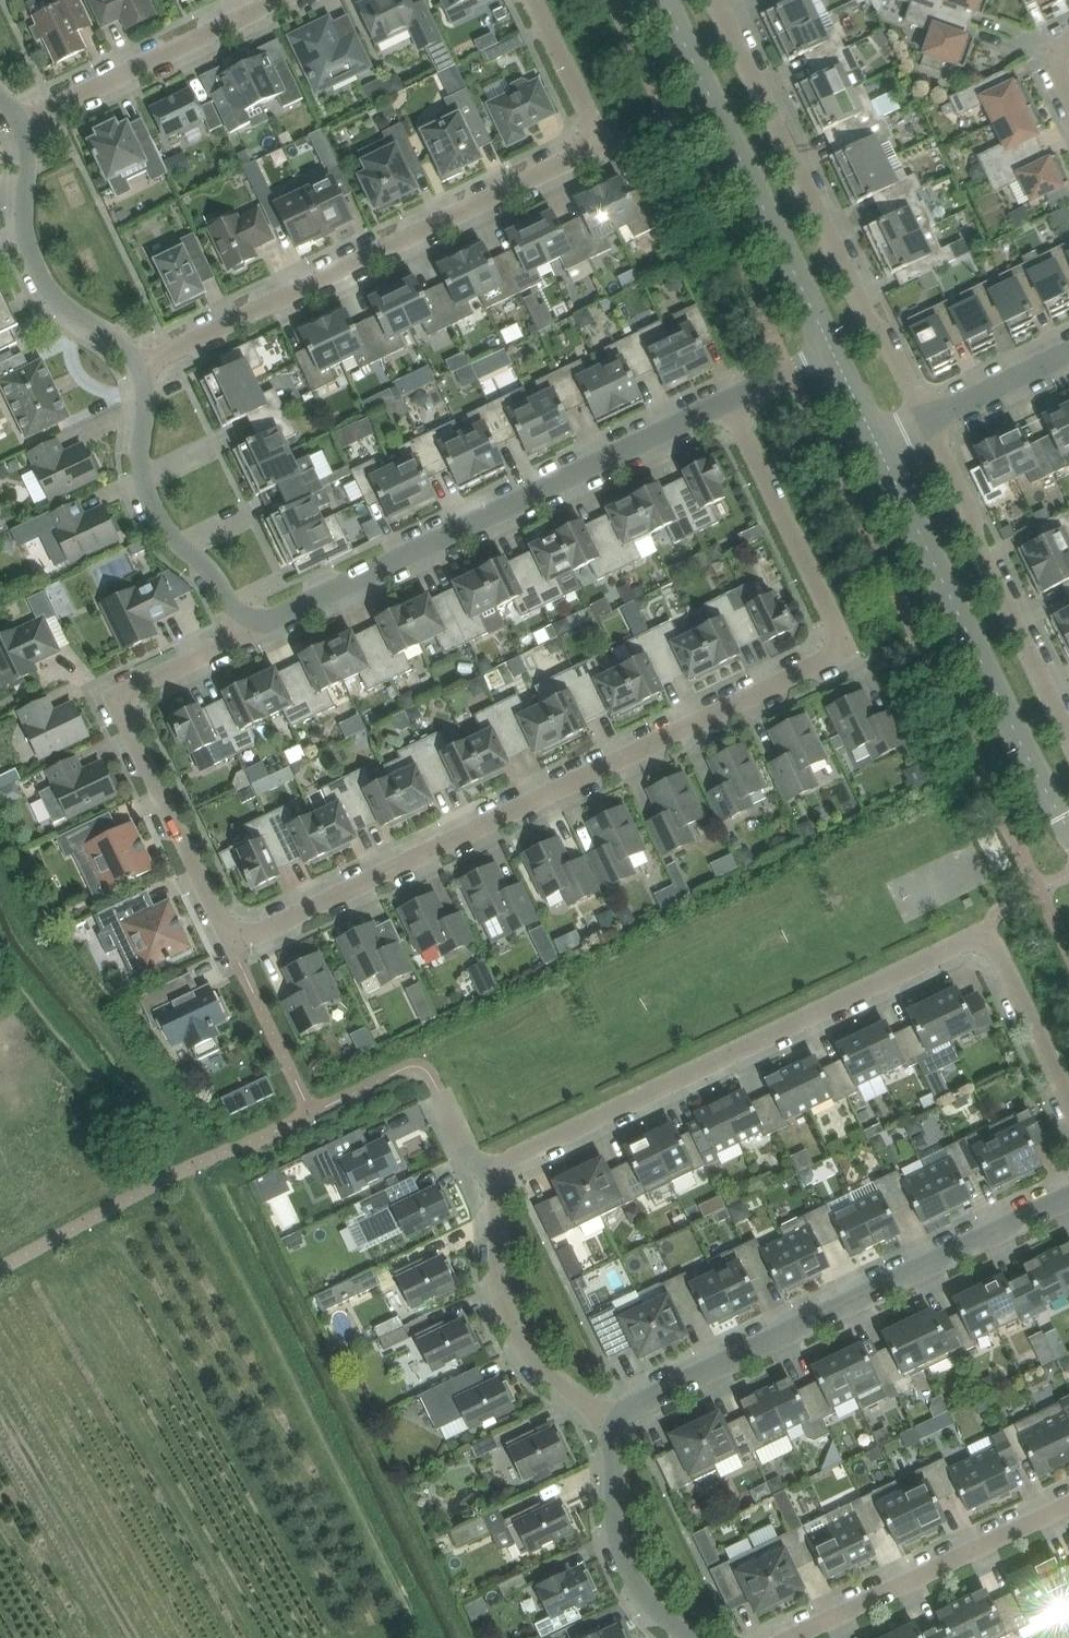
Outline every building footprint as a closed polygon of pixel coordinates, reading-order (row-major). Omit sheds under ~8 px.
[(52,8),(33,17),(37,26),(30,29),(36,41),(43,38),(55,64),(86,49),(78,32),(92,25),(79,0),(48,0),(52,8)] [(155,15),(148,0),(89,0),(102,27),(116,20),(115,19),(120,16),(127,29),(155,15)] [(443,39),(425,1),(413,7),(409,0),(369,0),(358,5),(376,45),(409,29),(419,50),(443,39)] [(447,10),(466,1),(470,10),(486,2),(485,0),(442,0),(447,10)] [(762,16),(773,39),(816,18),(822,16),(827,13),(821,0),(789,0),(790,2),(766,14),(762,16)] [(880,17),(885,0),(871,0),(880,17)] [(911,3),(970,24),(976,5),(983,8),(981,14),(983,15),(988,0),(912,0),(911,3)] [(1047,6),(1041,9),(1042,10),(1063,0),(1045,0),(1047,6)] [(970,45),(963,43),(970,24),(911,3),(904,22),(932,32),(920,66),(921,67),(922,64),(939,70),(942,60),(964,68),(974,39),(973,39),(970,45)] [(497,21),(507,17),(502,7),(493,12),(497,21)] [(827,13),(816,18),(773,39),(784,63),(789,61),(813,49),(819,61),(844,49),(834,27),(827,13)] [(296,35),(290,37),(309,76),(308,76),(310,80),(311,80),(317,92),(333,84),(327,73),(348,63),(353,74),(355,73),(369,67),(361,50),(346,19),(332,26),(329,19),(312,27),(310,25),(295,32),(296,35)] [(499,43),(481,52),(486,64),(505,55),(499,43)] [(845,49),(844,49),(819,61),(824,73),(800,85),(796,87),(807,111),(850,90),(844,77),(861,69),(850,47),(845,49)] [(241,61),(261,104),(277,96),(283,108),(303,98),(284,59),(273,65),(267,53),(252,61),(247,59),(241,61)] [(245,112),(261,104),(241,61),(235,64),(233,70),(223,74),(229,86),(211,94),(230,133),(250,124),(245,112)] [(994,124),(1032,106),(1019,79),(1018,80),(1021,86),(1014,89),(1005,71),(949,98),(958,117),(985,104),(994,124)] [(380,79),(363,87),(371,104),(388,96),(380,79)] [(512,92),(487,104),(507,146),(525,138),(520,128),(528,124),(529,126),(555,114),(538,80),(527,85),(526,82),(522,80),(512,85),(511,89),(512,92)] [(853,132),(884,117),(883,116),(876,120),(870,109),(873,108),(861,84),(850,90),(807,111),(818,134),(823,132),(847,121),(853,132)] [(433,162),(443,182),(463,173),(461,169),(481,159),(469,135),(485,127),(467,89),(444,99),(449,109),(444,111),(441,123),(422,132),(436,161),(433,162)] [(199,108),(191,90),(151,109),(165,138),(179,131),(180,134),(199,125),(198,122),(204,119),(210,132),(223,125),(211,102),(199,108)] [(877,115),(897,107),(890,91),(871,99),(877,115)] [(390,103),(380,107),(385,117),(395,112),(390,103)] [(950,103),(941,107),(944,114),(953,111),(950,103)] [(1044,133),(1045,132),(1032,106),(994,124),(1004,144),(977,157),(980,162),(986,175),(1042,148),(1034,130),(1041,127),(1044,133)] [(830,158),(841,182),(885,161),(878,147),(889,142),(885,133),(890,131),(884,117),(853,132),(859,144),(834,156),(835,156),(830,158)] [(89,141),(94,153),(93,154),(95,158),(96,157),(115,197),(116,196),(129,190),(121,174),(145,163),(152,179),(167,171),(146,128),(133,135),(127,123),(118,128),(115,122),(95,131),(98,137),(89,141)] [(375,210),(378,209),(379,212),(393,205),(391,202),(417,190),(408,171),(421,165),(401,124),(382,133),(390,149),(362,162),(367,173),(359,177),(375,210)] [(308,135),(326,173),(339,166),(321,129),(308,135)] [(284,133),(277,136),(282,145),(292,140),(289,135),(284,133)] [(1051,165),(1042,148),(986,175),(995,193),(1021,180),(1031,201),(1068,183),(1068,182),(1056,155),(1055,156),(1058,162),(1051,165)] [(244,149),(236,152),(242,164),(249,160),(244,149)] [(177,152),(163,159),(172,177),(186,170),(177,152)] [(243,167),(261,204),(274,198),(256,161),(243,167)] [(891,174),(885,161),(841,182),(853,205),(857,203),(881,192),(887,204),(911,192),(921,187),(915,175),(907,179),(902,169),(891,174)] [(972,166),(969,173),(973,181),(986,175),(980,162),(972,166)] [(618,174),(596,185),(617,230),(628,224),(635,238),(636,237),(635,235),(644,231),(645,233),(659,226),(645,199),(633,205),(618,174)] [(351,221),(330,178),(303,191),(324,234),(351,221)] [(588,227),(576,232),(589,260),(612,249),(605,236),(617,230),(596,185),(573,196),(588,227)] [(296,248),(324,234),(303,191),(275,204),(296,248)] [(869,228),(864,230),(876,253),(935,224),(924,201),(917,204),(911,192),(887,204),(893,216),(869,227),(869,228)] [(550,207),(527,218),(548,263),(560,257),(566,271),(567,270),(566,268),(575,264),(576,266),(589,260),(576,232),(564,238),(550,207)] [(235,216),(231,213),(224,217),(224,222),(208,229),(228,271),(232,269),(236,272),(244,268),(245,263),(257,257),(253,249),(273,239),(258,209),(238,219),(237,216),(235,216)] [(1028,210),(1010,218),(1015,229),(1033,221),(1028,210)] [(536,269),(548,263),(527,218),(504,229),(519,260),(507,265),(520,293),(543,282),(536,269)] [(935,225),(935,224),(876,253),(887,276),(891,274),(891,275),(915,263),(921,276),(946,264),(946,265),(956,260),(949,246),(942,250),(931,227),(935,225)] [(167,294),(175,311),(192,303),(190,299),(203,292),(199,284),(214,277),(193,235),(178,242),(179,246),(155,258),(156,261),(171,292),(167,294)] [(485,309),(520,293),(507,265),(495,271),(481,240),(458,251),(479,296),(485,309)] [(1025,263),(1052,319),(1068,310),(1068,295),(1065,286),(1068,284),(1068,255),(1064,245),(1038,257),(1043,268),(1031,274),(1026,263),(1025,263)] [(467,302),(479,296),(458,251),(435,262),(450,293),(438,298),(451,326),(464,320),(463,317),(471,313),(473,315),(474,315),(467,302)] [(992,292),(987,282),(986,282),(1013,337),(1036,326),(1026,305),(1041,298),(1051,319),(1052,319),(1025,263),(999,276),(1004,287),(992,292)] [(412,273),(389,284),(410,329),(422,323),(428,337),(429,336),(428,334),(437,330),(438,332),(451,326),(438,298),(427,304),(412,273)] [(948,301),(947,301),(974,356),(996,345),(986,324),(1002,316),(1012,338),(1013,337),(986,282),(960,295),(965,305),(953,311),(948,301)] [(381,326),(369,331),(382,359),(405,348),(399,334),(410,329),(389,284),(366,295),(381,326)] [(17,343),(10,330),(18,326),(2,293),(0,294),(0,351),(17,343)] [(974,356),(947,301),(907,320),(934,375),(957,364),(947,343),(963,335),(973,356),(974,356)] [(679,329),(668,335),(689,380),(712,369),(697,338),(710,332),(696,304),(673,316),(679,329)] [(369,365),(382,359),(369,331),(358,337),(343,306),(320,317),(341,362),(353,356),(360,370),(361,369),(360,367),(368,363),(369,365)] [(336,381),(330,368),(341,362),(320,317),(298,328),(312,359),(299,365),(312,392),(326,386),(325,383),(334,379),(335,382),(336,381)] [(627,338),(640,366),(652,360),(666,391),(689,380),(668,335),(667,335),(661,321),(660,322),(661,324),(641,334),(639,332),(627,338)] [(629,371),(640,366),(627,338),(614,344),(615,347),(606,351),(605,348),(604,349),(610,362),(599,368),(620,413),(643,402),(629,371)] [(200,382),(211,405),(256,384),(250,372),(263,365),(252,342),(224,355),(231,368),(200,382)] [(459,382),(511,367),(506,350),(454,366),(459,382)] [(54,385),(53,382),(51,382),(41,362),(29,368),(22,353),(0,364),(0,384),(1,384),(27,437),(68,417),(58,397),(60,396),(54,385)] [(572,367),(571,365),(557,372),(571,399),(583,393),(598,424),(620,413),(599,368),(587,374),(581,360),(579,361),(581,363),(572,367)] [(560,404),(571,399),(557,372),(545,377),(546,380),(537,384),(536,381),(535,382),(541,395),(530,401),(552,446),(574,435),(560,404)] [(252,413),(258,425),(285,412),(279,399),(277,400),(273,391),(275,390),(275,389),(261,395),(256,384),(211,405),(222,428),(252,413)] [(501,398),(489,404),(502,432),(514,426),(519,436),(527,452),(529,457),(552,446),(530,401),(523,387),(512,393),(501,398)] [(473,428),(461,434),(483,479),(505,468),(491,437),(502,432),(489,404),(476,410),(477,412),(469,417),(467,414),(466,415),(473,428)] [(1065,407),(1043,417),(1054,440),(1042,446),(1055,473),(1067,467),(1068,466),(1068,416),(1065,407)] [(289,426),(292,424),(285,412),(258,425),(264,436),(233,451),(244,474),(289,453),(283,441),(296,434),(296,433),(293,434),(289,426)] [(336,434),(342,447),(366,435),(360,423),(336,434)] [(1016,424),(994,435),(1015,478),(1027,472),(1032,484),(1055,473),(1042,446),(1030,452),(1016,424)] [(449,440),(443,426),(420,437),(434,465),(445,459),(460,490),(483,479),(461,434),(449,440)] [(982,466),(970,472),(974,479),(986,506),(999,500),(1004,497),(1007,489),(1004,483),(1015,478),(994,435),(972,445),(982,466)] [(404,462),(392,467),(414,512),(437,501),(422,470),(434,465),(420,437),(407,443),(409,446),(400,450),(399,448),(398,448),(404,462)] [(56,441),(30,453),(37,468),(34,469),(35,471),(49,498),(49,499),(50,499),(50,497),(95,475),(96,477),(97,476),(95,471),(99,469),(93,456),(89,458),(83,446),(81,446),(82,447),(68,454),(67,457),(62,455),(56,441)] [(289,453),(244,474),(255,497),(277,486),(283,498),(318,480),(308,458),(294,464),(289,453)] [(688,485),(676,491),(696,533),(718,523),(710,505),(725,498),(720,486),(723,484),(721,480),(725,479),(716,462),(713,463),(711,459),(707,461),(706,458),(689,466),(690,469),(683,473),(688,485)] [(374,460),(351,471),(350,471),(352,474),(364,499),(376,492),(391,523),(414,512),(392,467),(381,473),(374,460)] [(288,510),(266,520),(277,543),(322,521),(316,510),(330,503),(322,488),(352,474),(350,471),(351,471),(349,465),(318,480),(283,498),(288,510)] [(675,544),(696,533),(676,491),(664,496),(658,485),(650,488),(649,485),(630,494),(650,534),(666,526),(675,544)] [(633,542),(650,534),(630,494),(612,503),(614,506),(606,510),(612,522),(599,527),(620,570),(642,559),(633,542)] [(51,512),(10,531),(18,548),(40,538),(55,531),(60,541),(47,547),(56,567),(69,561),(69,562),(71,561),(70,560),(116,538),(116,539),(118,539),(115,534),(120,531),(114,519),(109,521),(103,508),(102,509),(102,510),(88,517),(87,519),(83,518),(76,503),(52,515),(51,512)] [(1068,553),(1068,543),(1067,540),(1068,539),(1068,515),(1067,511),(1040,524),(1041,525),(1047,537),(1024,548),(1024,547),(1022,548),(1023,548),(1019,550),(1019,549),(1017,549),(1028,572),(1068,553)] [(322,521),(277,543),(288,565),(319,551),(325,563),(352,550),(335,515),(322,521)] [(598,580),(620,570),(599,527),(587,533),(581,522),(574,525),(572,522),(554,531),(573,571),(589,563),(598,580)] [(1010,524),(999,530),(1004,541),(1016,535),(1010,524)] [(759,525),(739,535),(746,549),(766,539),(759,525)] [(535,558),(523,564),(543,607),(565,596),(556,579),(573,571),(554,531),(535,540),(537,543),(529,547),(535,558)] [(6,550),(11,548),(13,542),(10,537),(4,536),(0,538),(0,548),(6,550)] [(133,556),(148,549),(142,540),(129,547),(133,556)] [(715,545),(706,549),(712,563),(725,557),(721,547),(715,545)] [(1068,583),(1068,553),(1028,572),(1040,596),(1041,595),(1040,593),(1044,592),(1044,593),(1045,592),(1068,581),(1068,583)] [(521,617),(543,607),(523,564),(510,570),(505,558),(497,562),(495,559),(477,567),(496,608),(513,600),(521,617)] [(683,561),(667,569),(673,581),(689,573),(683,561)] [(480,615),(496,608),(477,567),(459,576),(460,580),(453,583),(458,595),(446,601),(466,644),(488,633),(480,615)] [(103,604),(125,650),(155,635),(149,622),(176,609),(162,581),(160,579),(134,592),(133,590),(103,604)] [(726,595),(746,637),(759,631),(765,643),(772,639),(774,643),(791,634),(789,631),(793,629),(791,626),(794,624),(786,607),(783,608),(781,605),(778,606),(772,594),(757,602),(748,584),(726,595)] [(619,588),(627,604),(635,600),(627,585),(619,588)] [(642,586),(631,591),(635,600),(646,595),(642,586)] [(420,599),(419,596),(400,604),(420,644),(436,636),(445,654),(466,644),(446,601),(434,607),(428,595),(420,599)] [(646,595),(635,600),(640,612),(647,609),(649,602),(646,595)] [(734,643),(746,637),(726,595),(704,605),(713,623),(696,631),(715,671),(734,662),(732,659),(740,655),(734,643)] [(590,608),(596,619),(613,611),(607,598),(590,606),(590,608)] [(622,606),(637,638),(649,631),(640,612),(635,600),(622,606)] [(403,652),(420,644),(400,604),(382,613),(384,616),(376,620),(382,632),(369,638),(390,681),(412,670),(403,652)] [(568,618),(573,630),(596,619),(590,608),(568,618)] [(1056,615),(1056,614),(1055,615),(1055,616),(1052,617),(1051,616),(1050,616),(1061,640),(1068,636),(1068,609),(1056,615)] [(568,618),(553,625),(558,636),(573,630),(568,618)] [(42,620),(16,633),(15,630),(0,638),(0,676),(5,686),(9,684),(11,688),(24,682),(22,677),(35,671),(31,663),(57,651),(42,620)] [(697,680),(715,671),(696,631),(680,639),(671,621),(649,631),(670,674),(682,668),(688,680),(695,676),(697,680)] [(551,627),(544,630),(550,642),(557,639),(551,627)] [(550,642),(544,630),(534,635),(540,647),(550,642)] [(620,668),(639,708),(657,699),(656,696),(663,692),(657,680),(670,674),(649,631),(637,638),(627,642),(636,660),(620,668)] [(368,691),(390,681),(369,638),(357,644),(351,632),(344,636),(342,632),(324,641),(343,681),(359,673),(368,691)] [(1061,640),(1068,657),(1068,636),(1061,640)] [(558,639),(547,644),(550,651),(555,653),(563,649),(558,639)] [(327,689),(343,681),(324,641),(305,650),(307,653),(299,657),(305,669),(293,675),(313,717),(335,707),(327,689)] [(519,656),(508,662),(515,678),(527,672),(519,656)] [(595,658),(573,668),(593,711),(606,705),(611,717),(619,713),(620,717),(639,708),(620,668),(603,676),(595,658)] [(483,659),(477,662),(482,674),(493,669),(489,661),(483,659)] [(581,717),(593,711),(573,668),(551,679),(559,697),(543,704),(562,745),(581,736),(579,732),(587,729),(581,717)] [(267,673),(265,669),(247,678),(266,718),(283,710),(291,728),(313,717),(293,675),(280,681),(275,669),(267,673)] [(481,676),(467,682),(472,693),(478,695),(488,691),(481,676)] [(250,726),(266,718),(247,678),(229,687),(230,690),(223,694),(228,706),(216,712),(236,754),(258,744),(250,726)] [(829,708),(850,751),(868,743),(875,758),(903,745),(887,713),(875,719),(862,692),(829,708)] [(409,693),(399,697),(405,710),(418,704),(414,695),(409,693)] [(544,754),(562,745),(543,704),(526,712),(518,695),(496,705),(517,748),(529,742),(535,754),(542,750),(544,754)] [(79,717),(73,704),(71,705),(72,706),(58,713),(57,716),(53,714),(46,700),(20,712),(27,726),(25,728),(39,758),(41,757),(40,756),(85,734),(86,735),(87,735),(85,730),(90,728),(83,715),(79,717)] [(474,716),(483,734),(466,741),(485,782),(504,773),(502,769),(510,766),(504,754),(517,748),(496,705),(474,716)] [(236,754),(216,712),(204,718),(198,706),(190,709),(189,706),(171,714),(173,718),(170,719),(172,723),(168,725),(176,742),(180,741),(182,744),(185,743),(191,754),(206,747),(215,765),(236,754)] [(417,706),(406,712),(411,723),(418,719),(420,713),(417,706)] [(772,764),(789,800),(816,787),(807,767),(825,759),(804,716),(771,731),(784,758),(772,764)] [(467,790),(485,782),(466,741),(450,749),(441,732),(420,742),(440,785),(452,779),(458,791),(465,787),(467,790)] [(838,734),(830,738),(835,749),(843,746),(838,734)] [(428,791),(440,785),(420,742),(398,753),(401,759),(384,767),(390,778),(409,818),(427,810),(426,806),(433,802),(428,791)] [(710,793),(724,820),(751,807),(746,797),(764,788),(743,745),(710,760),(723,787),(710,793)] [(53,786),(39,793),(54,824),(69,816),(68,815),(114,793),(115,794),(116,794),(113,789),(118,786),(112,774),(107,776),(101,763),(100,764),(100,765),(86,772),(85,774),(81,773),(74,759),(49,771),(55,785),(53,786)] [(244,770),(250,782),(268,774),(262,761),(244,770)] [(297,764),(289,767),(293,776),(301,772),(297,764)] [(289,767),(252,785),(257,797),(294,779),(289,767)] [(14,768),(2,773),(8,785),(20,780),(14,768)] [(390,827),(409,818),(390,778),(373,786),(365,768),(343,779),(363,822),(376,816),(381,827),(389,824),(390,827)] [(237,772),(233,782),(236,789),(250,782),(244,770),(243,769),(237,772)] [(649,822),(665,855),(692,841),(685,826),(703,818),(682,774),(649,790),(662,816),(649,822)] [(321,789),(329,807),(313,815),(332,855),(350,846),(349,843),(356,839),(351,827),(363,822),(343,779),(321,789)] [(0,790),(0,792),(6,804),(19,798),(21,792),(16,782),(0,790)] [(250,783),(237,790),(243,803),(257,796),(250,783)] [(314,864),(332,855),(313,815),(296,823),(288,805),(266,816),(287,858),(299,852),(305,864),(312,861),(314,864)] [(633,874),(626,859),(643,851),(622,807),(590,823),(603,849),(590,855),(606,888),(633,874)] [(274,864),(287,858),(266,816),(244,826),(253,844),(233,854),(231,849),(219,855),(227,872),(240,866),(241,869),(238,870),(246,888),(250,886),(252,890),(255,888),(257,892),(274,883),(272,880),(280,876),(274,864)] [(810,820),(798,825),(805,840),(817,834),(810,820)] [(88,825),(58,839),(67,857),(75,853),(83,870),(95,865),(108,891),(128,881),(129,883),(133,881),(132,879),(153,869),(145,852),(146,851),(141,840),(139,841),(131,824),(96,841),(88,825)] [(545,898),(562,889),(570,905),(597,892),(582,859),(569,865),(557,839),(524,855),(545,898)] [(749,849),(737,855),(743,868),(756,862),(749,849)] [(482,924),(483,923),(492,941),(508,933),(509,934),(536,921),(519,885),(507,891),(494,865),(461,880),(482,924)] [(421,953),(439,945),(444,955),(471,942),(458,915),(446,921),(433,894),(400,910),(421,953)] [(126,903),(96,917),(104,934),(110,932),(131,975),(145,969),(166,959),(167,961),(170,959),(170,957),(190,947),(182,930),(183,930),(178,919),(177,919),(169,902),(156,908),(134,919),(126,903)] [(628,908),(616,913),(623,927),(635,922),(628,908)] [(600,916),(598,922),(605,936),(617,930),(609,912),(600,916)] [(360,983),(378,974),(383,985),(410,972),(397,944),(385,950),(372,923),(339,939),(360,983)] [(542,928),(530,933),(536,944),(547,938),(542,928)] [(338,998),(317,954),(285,970),(297,997),(285,1003),(300,1033),(327,1020),(321,1006),(338,998)] [(486,961),(468,970),(480,996),(498,987),(486,961)] [(185,977),(140,998),(149,1017),(156,1014),(172,1047),(187,1039),(198,1061),(220,1050),(214,1038),(218,1036),(213,1027),(225,1021),(224,1019),(229,1016),(221,999),(216,1001),(214,997),(211,998),(208,991),(211,990),(209,987),(193,995),(185,977)] [(418,984),(406,990),(412,1002),(424,996),(418,984)] [(977,994),(976,995),(962,1002),(956,989),(931,1000),(951,1041),(974,1030),(977,1035),(993,1028),(977,994)] [(905,1035),(904,1035),(918,1064),(925,1077),(941,1070),(934,1056),(952,1047),(953,1047),(950,1041),(951,1041),(931,1000),(907,1012),(913,1025),(914,1027),(910,1029),(911,1032),(905,1035)] [(885,1023),(861,1034),(880,1075),(903,1064),(906,1069),(918,1064),(902,1030),(891,1036),(885,1023)] [(860,1092),(857,1086),(880,1075),(861,1034),(836,1046),(843,1059),(832,1064),(836,1073),(847,1098),(860,1092)] [(814,1057),(790,1068),(809,1109),(832,1098),(835,1104),(847,1098),(836,1073),(824,1078),(814,1057)] [(761,1098),(777,1132),(789,1126),(786,1120),(809,1109),(790,1068),(766,1080),(776,1102),(765,1107),(761,1098)] [(266,1077),(250,1085),(258,1102),(274,1094),(266,1077)] [(949,1087),(933,1095),(936,1101),(952,1093),(949,1087)] [(750,1104),(743,1091),(719,1102),(738,1143),(761,1132),(764,1138),(777,1132),(761,1098),(750,1104)] [(931,1093),(919,1099),(924,1110),(937,1104),(931,1093)] [(967,1093),(955,1099),(959,1108),(971,1102),(967,1093)] [(715,1154),(738,1143),(719,1102),(695,1114),(698,1120),(687,1125),(690,1132),(706,1166),(718,1160),(715,1154)] [(1028,1108),(991,1126),(1018,1181),(1034,1174),(1032,1170),(1041,1166),(1032,1147),(1043,1141),(1028,1108)] [(918,1118),(905,1124),(911,1137),(924,1131),(918,1118)] [(882,1121),(866,1129),(870,1137),(886,1129),(882,1121)] [(648,1137),(670,1183),(706,1166),(690,1132),(689,1133),(694,1141),(683,1146),(673,1125),(648,1137)] [(1001,1185),(1003,1189),(1018,1181),(991,1126),(956,1143),(968,1167),(979,1162),(992,1189),(1001,1185)] [(355,1147),(350,1135),(302,1158),(308,1172),(310,1173),(311,1175),(312,1177),(314,1178),(315,1180),(317,1181),(319,1182),(321,1183),(323,1184),(327,1185),(329,1186),(333,1186),(349,1178),(355,1190),(398,1170),(396,1164),(400,1162),(391,1144),(387,1145),(384,1140),(366,1149),(363,1143),(355,1147)] [(881,1135),(870,1141),(875,1152),(886,1146),(881,1135)] [(623,1175),(635,1200),(648,1193),(670,1183),(648,1137),(624,1148),(634,1170),(623,1175)] [(950,1160),(926,1171),(946,1211),(948,1215),(964,1208),(962,1204),(970,1200),(961,1181),(957,1172),(968,1167),(956,1143),(944,1148),(950,1160)] [(576,1167),(600,1217),(635,1200),(623,1175),(612,1180),(602,1159),(593,1163),(591,1159),(576,1167)] [(551,1240),(564,1234),(600,1217),(576,1167),(560,1174),(562,1178),(553,1182),(564,1204),(553,1209),(549,1200),(535,1207),(551,1240)] [(284,1180),(279,1169),(257,1180),(262,1191),(284,1180)] [(809,1169),(798,1174),(803,1185),(810,1182),(813,1175),(809,1169)] [(898,1171),(885,1177),(897,1201),(908,1196),(912,1204),(921,1223),(929,1219),(931,1223),(948,1215),(946,1211),(926,1171),(903,1182),(898,1171)] [(856,1205),(875,1245),(899,1234),(886,1206),(897,1201),(885,1177),(873,1182),(879,1194),(856,1205)] [(369,1244),(402,1228),(407,1238),(450,1217),(448,1212),(452,1210),(443,1191),(440,1193),(438,1187),(419,1196),(417,1190),(409,1194),(403,1182),(355,1205),(361,1217),(365,1215),(367,1219),(359,1223),(369,1244)] [(730,1188),(721,1193),(727,1206),(741,1199),(736,1190),(730,1188)] [(704,1218),(726,1208),(720,1196),(699,1207),(704,1218)] [(744,1202),(729,1209),(736,1224),(747,1219),(749,1213),(744,1202)] [(815,1211),(826,1235),(837,1230),(850,1257),(875,1245),(856,1205),(833,1216),(827,1205),(815,1211)] [(638,1206),(625,1212),(631,1225),(644,1218),(638,1206)] [(726,1210),(715,1215),(719,1223),(730,1218),(726,1210)] [(779,1228),(778,1228),(784,1240),(785,1239),(804,1279),(806,1283),(822,1276),(820,1272),(828,1268),(819,1249),(815,1241),(826,1235),(815,1211),(804,1216),(779,1228)] [(300,1233),(284,1241),(289,1252),(301,1246),(303,1240),(300,1233)] [(756,1239),(744,1245),(756,1269),(767,1264),(771,1272),(780,1291),(788,1287),(790,1291),(806,1283),(804,1279),(785,1239),(784,1240),(762,1251),(756,1239)] [(1048,1254),(1068,1294),(1068,1244),(1048,1254)] [(708,1262),(713,1274),(714,1273),(733,1313),(735,1317),(751,1310),(749,1306),(758,1302),(748,1283),(744,1274),(756,1269),(744,1245),(708,1262)] [(1020,1284),(1019,1284),(1035,1317),(1047,1311),(1045,1305),(1068,1294),(1048,1254),(1024,1266),(1034,1287),(1024,1292),(1020,1284)] [(420,1261),(395,1273),(412,1308),(416,1306),(422,1318),(444,1307),(438,1296),(455,1288),(452,1282),(457,1280),(448,1261),(443,1264),(441,1258),(423,1267),(420,1261)] [(374,1269),(360,1276),(315,1297),(323,1312),(381,1284),(374,1269)] [(685,1273),(673,1279),(685,1303),(696,1298),(700,1306),(709,1325),(717,1321),(719,1325),(735,1317),(733,1313),(714,1273),(713,1274),(691,1284),(685,1273)] [(583,1277),(571,1282),(576,1294),(584,1290),(588,1288),(583,1277)] [(1002,1277),(977,1288),(997,1328),(1020,1317),(1023,1323),(1035,1317),(1019,1284),(1008,1290),(1002,1277)] [(685,1303),(673,1279),(661,1284),(666,1296),(644,1307),(641,1301),(640,1301),(664,1351),(680,1344),(678,1340),(687,1336),(674,1308),(685,1303)] [(976,1345),(974,1339),(997,1328),(977,1288),(953,1300),(959,1313),(948,1319),(952,1327),(964,1351),(976,1345)] [(664,1351),(640,1301),(617,1313),(615,1307),(589,1319),(608,1359),(610,1358),(610,1357),(621,1351),(619,1345),(629,1340),(638,1359),(647,1355),(649,1359),(664,1351)] [(931,1311),(907,1322),(929,1368),(964,1351),(952,1327),(941,1332),(931,1311)] [(477,1343),(468,1324),(464,1326),(461,1321),(443,1330),(440,1324),(415,1336),(432,1371),(476,1351),(473,1345),(477,1343)] [(917,1388),(911,1377),(929,1368),(907,1322),(882,1334),(893,1355),(882,1360),(882,1361),(894,1385),(899,1397),(917,1388)] [(409,1339),(404,1327),(379,1339),(385,1350),(409,1339)] [(855,1397),(858,1402),(861,1409),(862,1409),(863,1410),(886,1399),(882,1391),(894,1385),(882,1361),(878,1352),(867,1358),(860,1345),(836,1356),(855,1397)] [(1050,1348),(1040,1353),(1045,1364),(1055,1359),(1050,1348)] [(1056,1360),(1063,1374),(1068,1371),(1068,1354),(1056,1360)] [(807,1386),(806,1387),(810,1395),(811,1395),(823,1420),(835,1414),(832,1408),(855,1397),(836,1356),(812,1368),(818,1381),(807,1386)] [(988,1378),(981,1381),(986,1392),(997,1387),(994,1380),(988,1378)] [(499,1379),(481,1388),(478,1382),(453,1394),(447,1382),(421,1395),(437,1429),(463,1416),(470,1429),(513,1409),(510,1403),(515,1401),(506,1382),(502,1384),(499,1379)] [(789,1379),(765,1390),(787,1436),(788,1436),(785,1430),(800,1423),(807,1439),(814,1441),(829,1434),(823,1420),(811,1395),(810,1395),(800,1400),(789,1379)] [(751,1423),(740,1429),(752,1453),(787,1436),(765,1390),(741,1402),(751,1423)] [(985,1394),(972,1400),(979,1415),(992,1408),(985,1394)] [(1038,1413),(1062,1465),(1068,1462),(1068,1398),(1038,1413)] [(708,1413),(692,1421),(717,1471),(717,1470),(714,1464),(737,1454),(739,1459),(752,1453),(740,1429),(729,1434),(719,1413),(710,1417),(708,1413)] [(1038,1413),(1002,1430),(1014,1455),(1025,1449),(1038,1477),(1062,1465),(1038,1413)] [(717,1471),(692,1421),(677,1428),(679,1432),(670,1436),(680,1458),(670,1463),(666,1454),(656,1459),(672,1492),(717,1471)] [(886,1426),(874,1432),(879,1443),(891,1437),(886,1426)] [(531,1432),(506,1444),(523,1480),(532,1475),(535,1483),(552,1475),(549,1467),(566,1459),(564,1453),(568,1451),(559,1433),(555,1435),(552,1429),(534,1438),(531,1432)] [(995,1448),(972,1459),(994,1503),(1009,1495),(1007,1492),(1016,1487),(1009,1472),(1020,1467),(1014,1455),(1002,1430),(990,1436),(995,1448)] [(475,1459),(500,1447),(494,1435),(470,1447),(475,1459)] [(880,1446),(867,1452),(872,1462),(885,1456),(880,1446)] [(944,1458),(931,1464),(943,1489),(954,1483),(967,1511),(976,1507),(978,1511),(994,1503),(972,1459),(949,1470),(944,1458)] [(844,1463),(832,1469),(836,1476),(839,1478),(848,1473),(844,1463)] [(896,1481),(902,1493),(923,1537),(939,1529),(937,1526),(945,1521),(932,1494),(943,1489),(931,1464),(896,1481)] [(907,1545),(923,1537),(902,1493),(896,1481),(861,1498),(872,1523),(883,1518),(897,1545),(905,1541),(907,1545)] [(772,1496),(790,1532),(802,1527),(785,1490),(772,1496)] [(861,1498),(848,1504),(825,1515),(852,1571),(868,1564),(866,1560),(874,1555),(861,1528),(872,1523),(861,1498)] [(537,1505),(504,1521),(521,1557),(572,1532),(570,1527),(574,1524),(565,1506),(561,1508),(558,1502),(540,1511),(537,1505)] [(852,1571),(825,1515),(802,1527),(790,1532),(801,1557),(812,1552),(826,1579),(834,1575),(836,1579),(852,1571)] [(490,1533),(483,1517),(450,1532),(458,1548),(490,1533)] [(790,1532),(777,1538),(754,1549),(781,1605),(797,1598),(795,1594),(804,1590),(790,1562),(801,1557),(790,1532)] [(781,1605),(760,1561),(754,1549),(710,1571),(726,1604),(746,1594),(755,1613),(764,1609),(766,1613),(781,1605)] [(1031,1568),(1051,1607),(1057,1621),(1068,1615),(1068,1565),(1062,1569),(1056,1556),(1031,1568)] [(582,1618),(576,1606),(594,1597),(592,1592),(596,1590),(587,1571),(583,1573),(580,1568),(562,1577),(559,1571),(534,1583),(550,1617),(535,1625),(541,1637),(582,1618)] [(1030,1624),(1027,1619),(1050,1607),(1031,1568),(1007,1579),(1013,1592),(1002,1597),(1018,1630),(1030,1624)] [(528,1586),(522,1574),(498,1586),(503,1598),(528,1586)] [(960,1602),(978,1637),(1002,1637),(1018,1630),(1002,1597),(1001,1598),(1005,1606),(995,1611),(985,1590),(960,1602)] [(483,1598),(463,1608),(471,1623),(485,1617),(488,1608),(483,1598)] [(960,1602),(936,1613),(939,1619),(928,1624),(932,1631),(931,1631),(934,1637),(978,1637),(960,1602)] [(891,1637),(934,1637),(931,1631),(932,1631),(928,1624),(917,1629),(914,1624),(890,1636),(891,1637)] [(624,1629),(620,1631),(617,1626),(599,1635),(596,1629),(577,1637),(628,1637),(624,1629)]
